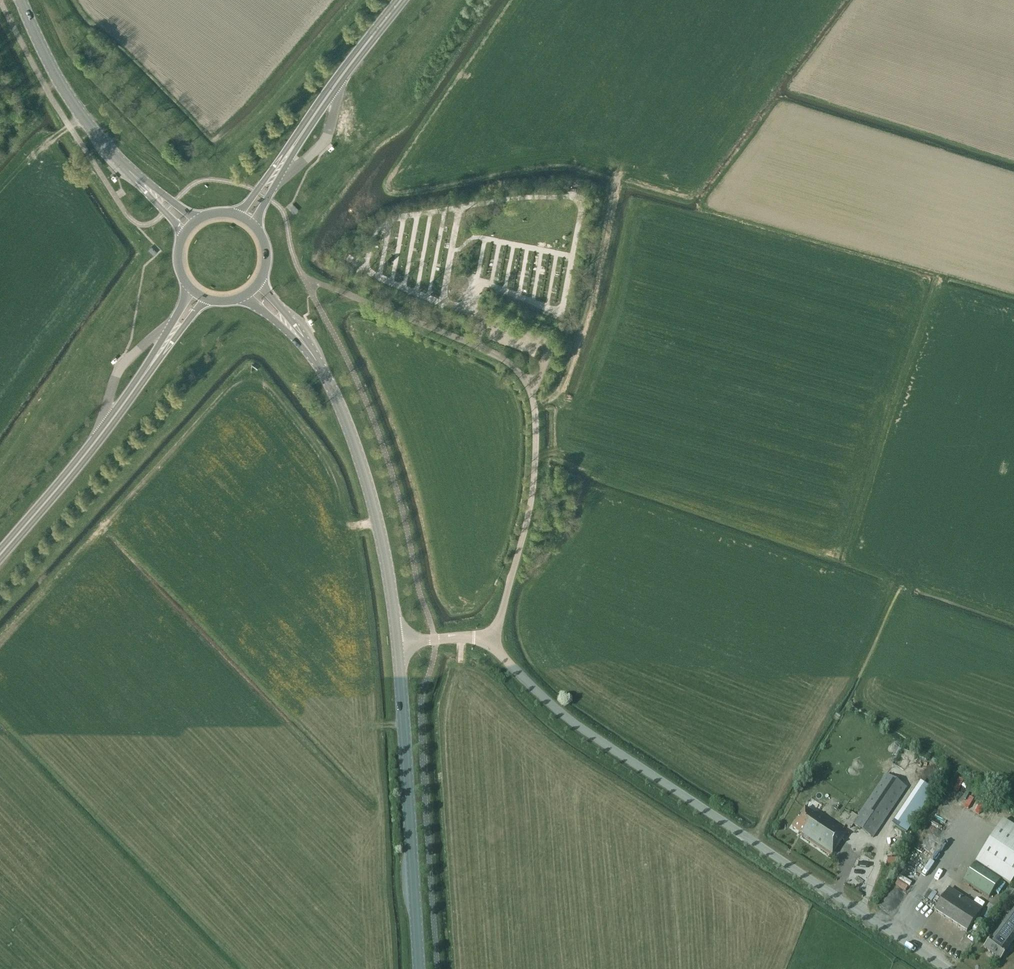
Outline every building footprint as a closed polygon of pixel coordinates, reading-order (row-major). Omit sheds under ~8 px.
[(346,257),(358,265),(362,260),(350,252),(346,257)] [(853,824),(872,837),(906,787),(886,774),(857,816),(852,813),(844,824),(850,828),(853,824)] [(898,826),(911,834),(937,790),(924,782),(898,826)] [(978,799),(971,809),(981,815),(988,805),(978,799)] [(817,812),(815,815),(805,808),(792,827),(802,834),(801,836),(830,856),(846,832),(817,812)] [(1010,884),(1013,878),(1013,827),(1003,820),(975,863),(1010,884)] [(974,864),(963,881),(988,898),(1000,880),(974,864)] [(897,885),(909,891),(913,882),(902,876),(897,885)] [(949,888),(934,911),(966,932),(981,909),(949,888)] [(1013,896),(1013,892),(1010,889),(1004,898),(1010,902),(1013,896)] [(998,930),(992,937),(983,948),(1000,960),(1008,950),(1007,949),(1013,939),(1013,909),(998,930)]
